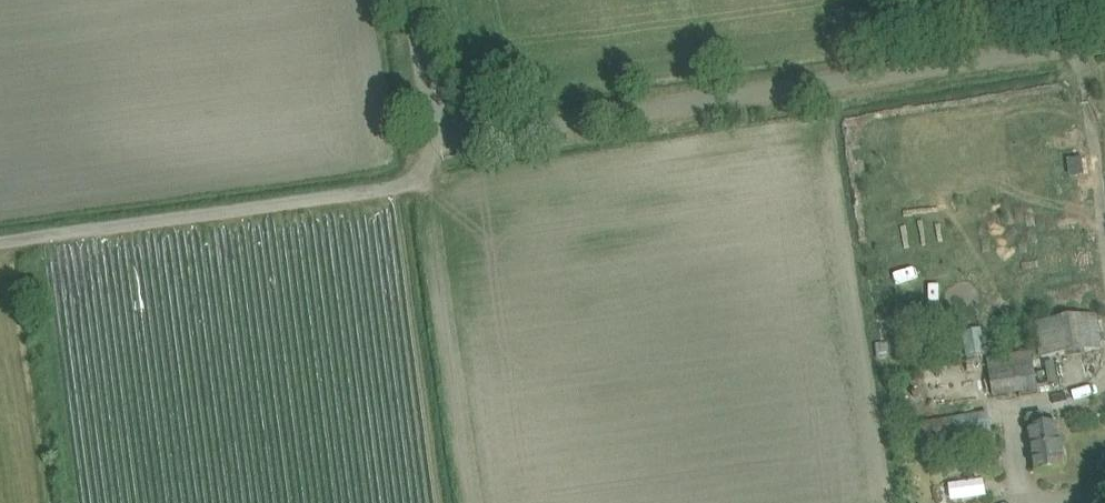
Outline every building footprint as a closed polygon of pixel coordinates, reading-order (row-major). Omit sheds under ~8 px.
[(1101,350),(1096,315),(1037,323),(1042,358),(1101,350)] [(975,361),(993,358),(989,333),(970,336),(975,361)] [(988,359),(995,398),(1037,391),(1030,353),(988,359)] [(917,426),(922,459),(971,451),(970,437),(993,434),(990,412),(917,426)] [(1043,414),(1028,416),(1036,473),(1065,468),(1059,425),(1045,427),(1043,414)] [(999,455),(972,459),(975,478),(1002,474),(999,455)] [(935,489),(937,502),(952,502),(986,497),(983,480),(935,489)]
